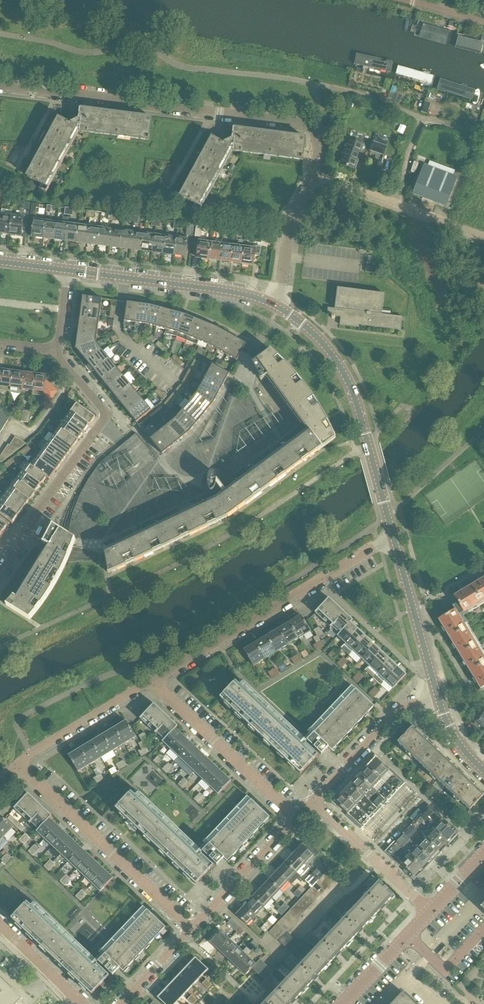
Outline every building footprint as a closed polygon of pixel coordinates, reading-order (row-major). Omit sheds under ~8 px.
[(449,33),(448,30),(428,24),(425,25),(424,28),(426,31),(446,37),(448,36),(449,33)] [(471,43),(483,45),(483,38),(472,36),(470,37),(469,40),(471,43)] [(363,64),(382,73),(385,72),(386,69),(385,67),(366,57),(364,58),(362,61),(363,64)] [(405,77),(425,81),(428,79),(428,76),(427,74),(406,70),(404,71),(403,74),(405,77)] [(443,83),(445,86),(464,93),(467,91),(468,88),(467,86),(447,79),(444,81),(443,83)] [(393,95),(390,101),(399,105),(401,98),(393,95)] [(419,111),(425,113),(429,102),(424,100),(423,102),(422,102),(419,111)] [(349,111),(357,113),(360,106),(352,103),(349,111)] [(59,119),(50,134),(69,143),(74,134),(75,134),(77,129),(80,130),(79,132),(87,133),(90,110),(80,109),(79,119),(68,124),(59,119)] [(103,112),(90,110),(87,133),(103,135),(105,111),(103,111),(103,112)] [(108,111),(105,111),(103,135),(118,137),(121,114),(108,112),(108,111)] [(133,116),(121,114),(118,137),(133,139),(136,115),(133,115),(133,116)] [(139,115),(136,115),(133,139),(149,141),(149,140),(150,137),(149,137),(152,118),(139,116),(139,115)] [(212,138),(204,153),(222,163),(227,153),(228,154),(231,149),(233,150),(233,152),(241,153),(243,130),(233,128),(232,139),(222,144),(212,138)] [(256,131),(243,130),(241,153),(256,154),(259,131),(256,130),(256,131)] [(261,131),(259,131),(256,154),(272,156),(274,134),(261,132),(261,131)] [(50,134),(43,148),(62,158),(65,153),(64,153),(69,143),(50,134)] [(287,135),(274,134),(272,156),(287,158),(290,135),(287,134),(287,135)] [(370,150),(383,155),(386,147),(386,146),(388,139),(384,137),(376,134),(374,141),(373,142),(370,150)] [(292,135),(290,135),(287,158),(302,160),(302,159),(303,159),(303,157),(305,138),(292,136),(292,135)] [(357,143),(348,139),(340,164),(355,169),(363,145),(357,143)] [(471,140),(468,148),(475,151),(478,143),(471,140)] [(43,148),(35,162),(53,172),(58,163),(59,163),(62,158),(43,148)] [(204,153),(197,166),(216,176),(218,173),(217,172),(222,163),(204,153)] [(53,172),(35,162),(27,177),(41,185),(39,189),(46,193),(49,188),(46,187),(49,182),(48,181),(53,172)] [(413,194),(446,206),(457,177),(424,164),(413,194)] [(197,166),(190,180),(208,189),(211,182),(212,182),(216,176),(197,166)] [(208,189),(190,180),(180,197),(195,204),(193,208),(192,208),(192,209),(200,213),(202,208),(200,207),(202,202),(201,201),(208,189)] [(32,203),(30,214),(35,215),(36,208),(39,208),(40,204),(32,203)] [(9,234),(11,218),(1,216),(0,221),(0,232),(2,233),(2,234),(7,235),(8,234),(9,234)] [(11,216),(11,218),(9,234),(10,234),(11,236),(15,236),(16,235),(21,235),(24,216),(18,216),(18,217),(11,216)] [(54,239),(65,241),(67,222),(68,218),(63,217),(63,221),(62,221),(62,223),(56,223),(54,239)] [(31,236),(43,238),(45,221),(39,220),(39,218),(34,218),(34,220),(33,220),(31,236)] [(43,238),(54,239),(56,223),(51,222),(51,220),(46,219),(45,221),(43,238)] [(65,241),(76,242),(78,225),(72,225),(73,222),(67,222),(65,241)] [(76,242),(87,244),(89,225),(84,224),(84,226),(78,225),(76,242)] [(87,244),(98,245),(100,226),(89,225),(87,244)] [(98,245),(109,246),(111,227),(100,226),(98,245)] [(109,246),(120,248),(122,231),(117,230),(117,228),(111,227),(109,246)] [(120,248),(131,249),(133,230),(128,230),(127,232),(122,231),(120,248)] [(131,249),(141,251),(143,234),(138,233),(138,231),(133,230),(131,249)] [(141,251),(152,252),(154,233),(150,232),(149,234),(143,234),(141,251)] [(272,240),(273,235),(273,234),(257,232),(256,242),(261,243),(262,238),(272,240)] [(152,252),(163,253),(165,236),(160,236),(160,234),(154,233),(152,252)] [(163,253),(174,255),(177,236),(171,235),(171,237),(165,236),(163,253)] [(177,236),(174,255),(185,256),(188,237),(177,236)] [(208,259),(210,242),(204,241),(205,240),(199,239),(197,258),(202,258),(202,259),(207,260),(208,259)] [(215,260),(219,261),(222,242),(217,241),(217,243),(210,242),(208,259),(209,259),(209,260),(215,261),(215,260)] [(229,262),(230,262),(233,245),(227,244),(227,243),(222,242),(219,261),(224,261),(224,262),(229,263),(229,262)] [(240,263),(241,263),(244,247),(238,246),(238,244),(233,243),(233,245),(230,262),(235,263),(235,264),(240,264),(240,263)] [(244,247),(241,263),(242,264),(242,265),(248,265),(248,264),(253,265),(255,254),(260,254),(261,247),(250,246),(250,247),(244,247)] [(337,288),(337,290),(336,298),(335,309),(334,317),(341,317),(340,325),(349,326),(358,327),(359,325),(400,330),(402,317),(381,314),(384,294),(337,288)] [(82,296),(81,307),(100,310),(102,299),(82,296)] [(123,325),(135,327),(138,304),(127,302),(123,325)] [(136,323),(146,324),(150,305),(138,304),(135,327),(136,323)] [(146,324),(157,327),(162,308),(150,305),(146,324)] [(81,307),(79,318),(99,321),(100,310),(81,307)] [(165,334),(166,334),(172,311),(162,308),(157,327),(166,330),(165,334)] [(166,334),(176,337),(184,314),(172,311),(166,334)] [(176,337),(186,341),(195,319),(184,314),(176,337)] [(79,318),(78,329),(97,331),(99,321),(79,318)] [(197,345),(198,341),(205,323),(195,319),(186,341),(197,345)] [(198,341),(208,345),(216,327),(205,323),(198,341)] [(208,345),(217,350),(227,333),(216,327),(208,345)] [(75,348),(96,342),(97,331),(78,329),(75,348)] [(128,336),(136,342),(140,338),(132,331),(128,336)] [(217,350),(227,355),(236,338),(227,333),(217,350)] [(236,338),(227,355),(237,361),(242,351),(246,344),(236,338)] [(75,348),(88,364),(103,351),(96,342),(75,348)] [(116,354),(120,358),(127,350),(122,346),(116,354)] [(261,380),(265,377),(284,362),(279,358),(275,354),(270,350),(255,361),(252,364),(258,375),(261,380)] [(157,459),(136,433),(101,462),(100,463),(105,469),(104,470),(102,472),(101,473),(97,468),(89,478),(79,495),(72,514),(67,535),(75,540),(73,546),(72,547),(105,555),(105,553),(108,552),(108,551),(108,552),(117,548),(117,547),(118,547),(126,543),(126,542),(127,543),(135,539),(135,538),(136,539),(144,535),(144,534),(145,535),(153,530),(154,530),(163,526),(162,525),(163,525),(163,526),(172,522),(171,521),(172,521),(172,522),(181,517),(180,517),(181,517),(190,513),(189,512),(190,512),(190,513),(199,509),(198,508),(199,508),(199,509),(208,505),(208,504),(217,500),(216,500),(217,499),(217,500),(225,494),(224,494),(225,494),(233,488),(241,483),(241,482),(249,477),(249,476),(257,471),(257,470),(258,470),(265,465),(265,464),(266,464),(273,459),(273,458),(274,459),(281,453),(281,452),(282,453),(289,447),(289,446),(290,447),(297,441),(297,440),(298,441),(305,435),(305,434),(306,435),(307,434),(299,423),(265,377),(261,380),(258,375),(252,364),(255,361),(251,356),(248,355),(246,354),(247,353),(242,351),(237,361),(229,374),(224,384),(219,393),(213,404),(211,406),(204,414),(197,423),(189,433),(188,434),(179,441),(171,447),(163,454),(162,455),(160,457),(158,458),(157,459)] [(88,364),(95,372),(110,360),(103,351),(88,364)] [(194,359),(191,366),(197,369),(200,363),(194,359)] [(95,372),(102,380),(117,368),(110,360),(95,372)] [(284,362),(265,377),(299,423),(307,434),(306,435),(305,434),(305,435),(298,441),(297,440),(297,441),(290,447),(289,446),(289,447),(282,453),(281,452),(281,453),(274,459),(273,458),(273,459),(266,464),(265,464),(265,465),(258,470),(257,470),(257,471),(249,476),(249,477),(241,482),(241,483),(233,488),(225,494),(224,494),(225,494),(217,500),(217,499),(216,500),(217,500),(208,504),(208,505),(199,509),(199,508),(198,508),(199,509),(190,513),(190,512),(189,512),(190,513),(181,517),(180,517),(181,517),(172,522),(172,521),(171,521),(172,522),(163,526),(163,525),(162,525),(163,526),(154,530),(153,530),(145,535),(144,534),(144,535),(136,539),(135,538),(135,539),(127,543),(126,542),(126,543),(118,547),(117,547),(117,548),(108,552),(108,551),(108,552),(105,553),(105,555),(109,573),(112,572),(112,573),(113,572),(112,572),(117,570),(126,566),(126,565),(135,561),(135,562),(135,561),(144,557),(153,553),(162,548),(162,549),(163,549),(163,548),(171,544),(172,544),(180,540),(181,540),(189,535),(190,536),(190,535),(198,531),(199,532),(199,531),(207,527),(208,527),(216,523),(217,523),(217,522),(226,518),(226,519),(226,518),(227,518),(237,510),(237,511),(238,511),(237,510),(245,504),(245,505),(246,505),(245,504),(253,499),(254,499),(253,498),(261,493),(262,493),(261,492),(269,487),(270,487),(269,486),(277,481),(278,481),(285,475),(286,475),(293,469),(294,469),(301,463),(302,463),(309,457),(310,457),(317,451),(318,452),(318,451),(317,451),(335,438),(331,430),(329,424),(325,417),(321,410),(318,405),(315,400),(311,395),(308,390),(304,385),(300,380),(296,376),(292,371),(287,365),(284,362)] [(209,363),(203,373),(224,384),(229,374),(209,363)] [(102,380),(108,389),(124,376),(117,368),(102,380)] [(11,387),(13,371),(12,371),(12,370),(7,369),(7,371),(2,370),(0,370),(0,381),(0,382),(0,388),(5,389),(5,387),(11,387)] [(189,369),(186,375),(192,379),(195,372),(189,369)] [(16,390),(21,391),(24,373),(19,372),(19,371),(14,370),(14,371),(13,371),(11,387),(17,388),(16,390)] [(27,390),(33,390),(35,374),(34,374),(34,373),(29,372),(29,373),(24,373),(21,391),(27,392),(27,390)] [(35,374),(33,390),(39,391),(38,396),(44,397),(50,401),(57,391),(55,389),(46,380),(46,376),(41,375),(42,374),(36,373),(36,374),(35,374)] [(198,383),(201,385),(202,384),(219,393),(224,384),(203,373),(198,383)] [(192,379),(186,375),(182,382),(188,385),(192,379)] [(108,389),(115,397),(130,385),(124,376),(108,389)] [(202,384),(201,385),(196,394),(211,406),(213,404),(219,393),(202,384)] [(115,397),(122,405),(137,393),(130,385),(115,397)] [(175,390),(180,395),(185,389),(180,385),(175,390)] [(157,388),(157,389),(154,392),(163,400),(166,396),(157,388)] [(122,405),(129,414),(144,401),(137,393),(122,405)] [(173,393),(168,399),(174,403),(178,397),(173,393)] [(196,394),(189,402),(204,414),(211,406),(196,394)] [(174,403),(168,399),(164,404),(169,408),(174,403)] [(144,401),(129,414),(136,422),(151,410),(144,401)] [(180,407),(179,408),(197,423),(204,414),(189,402),(183,410),(180,407)] [(96,418),(77,404),(71,412),(90,426),(96,418)] [(21,422),(28,423),(30,412),(23,411),(24,408),(15,407),(14,413),(18,414),(17,419),(21,422)] [(161,407),(155,411),(160,417),(165,412),(161,407)] [(0,412),(0,414),(8,420),(11,416),(2,408),(0,412)] [(179,408),(173,415),(188,434),(189,433),(197,423),(179,408)] [(160,417),(155,411),(150,416),(154,421),(160,417)] [(84,434),(90,426),(71,412),(65,420),(84,434)] [(6,424),(8,420),(0,414),(0,420),(6,424)] [(165,422),(167,426),(175,435),(179,441),(188,434),(173,415),(172,416),(165,422)] [(151,423),(147,418),(141,423),(146,428),(151,423)] [(65,420),(60,428),(78,441),(84,434),(65,420)] [(167,426),(159,432),(171,447),(179,441),(175,435),(167,426)] [(60,428),(54,435),(73,449),(78,441),(60,428)] [(171,447),(159,432),(150,439),(162,455),(163,454),(171,447)] [(73,449),(54,435),(48,443),(67,457),(73,449)] [(10,445),(13,448),(21,440),(15,437),(10,445)] [(21,440),(13,448),(17,450),(26,444),(21,440)] [(48,443),(43,451),(61,465),(67,457),(48,443)] [(13,448),(10,445),(8,444),(0,457),(3,461),(17,450),(13,448)] [(43,451),(37,459),(56,472),(61,465),(43,451)] [(31,467),(47,478),(50,480),(56,472),(37,459),(31,467)] [(28,464),(22,472),(41,486),(47,478),(31,467),(28,464)] [(22,472),(17,480),(35,493),(41,486),(22,472)] [(214,473),(213,472),(212,473),(211,473),(210,474),(209,476),(206,475),(203,486),(208,486),(208,488),(208,489),(209,490),(209,491),(210,492),(211,492),(212,492),(213,492),(213,491),(214,491),(214,490),(215,489),(215,488),(216,487),(216,486),(216,485),(217,484),(217,483),(217,481),(217,480),(217,479),(216,478),(216,477),(216,476),(215,475),(215,474),(215,473),(214,473)] [(17,480),(11,487),(30,501),(35,493),(17,480)] [(11,487),(5,495),(24,509),(30,501),(11,487)] [(5,495),(0,503),(18,517),(24,509),(5,495)] [(13,525),(18,517),(0,503),(0,515),(13,525)] [(47,546),(15,598),(14,598),(7,605),(30,619),(34,614),(38,609),(41,604),(45,599),(48,594),(52,589),(55,584),(58,579),(61,573),(63,568),(66,563),(68,557),(70,551),(72,547),(73,546),(75,540),(67,535),(53,526),(44,543),(47,546)] [(471,585),(481,602),(483,600),(483,577),(471,585)] [(454,595),(455,598),(464,612),(481,602),(471,585),(454,595)] [(315,613),(330,628),(344,613),(329,598),(315,613)] [(438,620),(442,627),(460,616),(459,615),(464,612),(455,598),(454,599),(454,598),(449,601),(451,605),(452,605),(452,606),(455,610),(438,620)] [(337,636),(352,620),(344,613),(330,628),(331,628),(332,627),(339,634),(337,636)] [(301,616),(289,623),(299,638),(310,631),(301,616)] [(442,627),(449,638),(466,627),(460,616),(442,627)] [(337,636),(345,644),(358,630),(351,623),(353,620),(352,620),(337,636)] [(289,623),(278,630),(287,645),(299,638),(289,623)] [(449,638),(459,655),(477,645),(466,627),(449,638)] [(278,630),(267,636),(276,652),(287,645),(278,630)] [(345,644),(353,651),(366,637),(358,630),(345,644)] [(267,636),(255,643),(265,659),(276,652),(267,636)] [(353,651),(361,659),(374,645),(366,637),(353,651)] [(265,659),(255,643),(244,650),(253,666),(265,659)] [(361,659),(369,666),(382,652),(374,645),(361,659)] [(470,672),(483,664),(483,656),(477,645),(459,655),(470,672)] [(369,666),(377,673),(390,660),(382,652),(369,666)] [(377,673),(385,681),(398,667),(390,660),(377,673)] [(470,672),(480,689),(483,687),(483,664),(470,672)] [(398,667),(385,681),(393,689),(406,675),(398,667)] [(232,706),(231,708),(236,713),(238,712),(241,715),(243,717),(242,718),(300,774),(318,755),(306,744),(304,746),(235,681),(220,698),(225,703),(227,701),(232,706)] [(364,717),(363,717),(361,715),(365,711),(367,712),(367,713),(368,713),(374,706),(355,689),(313,734),(307,741),(321,755),(328,748),(329,749),(331,748),(330,748),(334,744),(336,745),(336,746),(343,739),(342,739),(341,737),(345,733),(346,734),(347,735),(353,728),(351,726),(355,722),(357,723),(356,724),(357,724),(364,717)] [(140,719),(155,733),(169,718),(154,704),(140,719)] [(483,728),(483,713),(474,723),(478,727),(480,725),(483,728)] [(162,741),(162,742),(177,726),(169,718),(155,733),(156,734),(157,733),(164,739),(162,741)] [(126,721),(115,728),(124,744),(136,737),(126,721)] [(162,742),(170,749),(183,736),(176,728),(178,726),(177,726),(162,742)] [(115,728),(104,735),(113,750),(124,744),(115,728)] [(398,743),(422,766),(436,751),(430,745),(426,741),(427,740),(423,736),(422,737),(412,728),(405,735),(398,743)] [(104,735),(92,742),(94,745),(101,757),(113,750),(104,735)] [(170,749),(178,757),(191,743),(183,736),(170,749)] [(92,742),(80,749),(90,764),(101,757),(94,745),(92,742)] [(191,743),(178,757),(186,764),(199,751),(191,743)] [(90,764),(80,749),(68,756),(78,772),(90,764)] [(186,764),(194,772),(207,758),(199,751),(186,764)] [(422,766),(445,788),(460,773),(450,764),(451,762),(447,758),(446,760),(436,751),(422,766)] [(194,772),(202,779),(215,765),(207,758),(194,772)] [(367,766),(380,779),(389,770),(376,758),(371,762),(371,763),(367,767),(367,766)] [(202,779),(210,787),(223,773),(215,765),(202,779)] [(359,775),(372,788),(380,779),(367,766),(367,767),(363,771),(359,775)] [(356,805),(347,814),(346,815),(361,829),(405,783),(390,769),(389,770),(380,779),(372,788),(364,797),(356,805)] [(223,773),(210,787),(218,795),(231,781),(223,773)] [(460,773),(445,788),(469,811),(483,795),(473,786),(475,785),(471,781),(469,782),(460,773)] [(351,784),(364,797),(372,788),(359,775),(358,775),(359,776),(355,779),(355,780),(351,784),(351,783),(350,784),(351,784)] [(342,792),(343,793),(356,805),(364,797),(351,784),(347,788),(346,788),(347,789),(343,793),(342,792)] [(115,808),(120,813),(121,814),(122,812),(128,817),(126,819),(132,824),(133,822),(139,827),(137,829),(140,832),(180,869),(196,884),(213,866),(201,854),(199,856),(131,792),(115,808)] [(36,831),(36,832),(52,816),(28,793),(14,808),(30,823),(31,822),(38,829),(36,831)] [(334,801),(347,814),(356,805),(343,793),(339,797),(338,796),(338,797),(334,801)] [(251,800),(208,844),(209,845),(202,852),(217,866),(224,858),(225,860),(226,859),(230,855),(231,856),(232,857),(239,850),(238,849),(236,848),(240,844),(242,845),(242,846),(249,839),(248,838),(247,837),(251,833),(252,834),(253,835),(259,828),(259,827),(258,827),(257,826),(261,822),(262,823),(263,824),(270,817),(251,800)] [(429,805),(419,816),(434,830),(442,821),(443,819),(429,805)] [(3,837),(13,827),(0,815),(0,834),(3,837)] [(8,819),(22,831),(25,828),(11,815),(8,819)] [(36,832),(44,839),(57,825),(50,818),(52,816),(36,832)] [(419,816),(411,824),(425,838),(434,830),(419,816)] [(442,821),(434,830),(449,844),(459,833),(449,823),(447,825),(442,821)] [(411,824),(402,833),(417,847),(425,838),(411,824)] [(44,839),(52,847),(65,833),(57,825),(44,839)] [(434,830),(425,838),(441,852),(449,844),(434,830)] [(52,847),(60,854),(73,840),(65,833),(52,847)] [(402,833),(394,842),(409,855),(417,847),(402,833)] [(425,838),(417,847),(432,861),(441,852),(425,838)] [(60,854),(68,862),(81,848),(73,840),(60,854)] [(302,845),(294,853),(305,864),(313,855),(314,855),(316,857),(318,854),(312,849),(313,847),(306,840),(302,845)] [(399,866),(401,864),(409,855),(394,842),(385,852),(399,866)] [(417,847),(409,855),(424,869),(432,861),(417,847)] [(68,862),(76,869),(89,855),(81,848),(68,862)] [(294,853),(285,862),(296,872),(305,864),(294,853)] [(76,869),(84,877),(97,863),(89,855),(76,869)] [(409,855),(401,864),(405,868),(403,871),(414,881),(424,869),(409,855)] [(333,870),(337,866),(328,858),(325,862),(333,870)] [(285,862),(277,871),(288,881),(296,872),(285,862)] [(84,877),(92,884),(105,870),(97,863),(84,877)] [(317,868),(314,872),(318,876),(320,878),(324,874),(317,868)] [(324,874),(332,882),(337,877),(329,869),(324,874)] [(105,870),(92,884),(100,892),(113,878),(105,870)] [(277,871),(269,880),(280,890),(288,881),(277,871)] [(320,879),(328,887),(332,882),(324,874),(320,878),(320,879)] [(315,883),(324,892),(328,887),(320,879),(315,883)] [(269,880),(261,888),(272,899),(280,890),(269,880)] [(356,905),(371,919),(380,910),(382,911),(386,907),(384,906),(394,895),(379,881),(356,905)] [(311,888),(319,897),(324,892),(315,883),(311,888)] [(261,888),(252,897),(263,907),(272,899),(261,888)] [(307,892),(316,901),(319,897),(311,888),(307,892)] [(303,897),(311,905),(316,901),(307,892),(303,897)] [(252,897),(244,906),(255,916),(263,907),(252,897)] [(298,901),(307,910),(311,905),(303,897),(298,901)] [(294,906),(303,914),(307,910),(298,901),(294,906)] [(109,976),(97,964),(95,966),(27,902),(11,918),(91,994),(109,976)] [(334,929),(349,943),(358,933),(359,935),(363,930),(362,929),(371,919),(356,905),(334,929)] [(255,916),(244,906),(236,914),(247,925),(248,925),(247,925),(255,916)] [(290,910),(299,918),(303,914),(294,906),(290,910)] [(285,911),(281,907),(277,911),(282,915),(285,911)] [(147,910),(126,931),(104,954),(105,955),(98,962),(113,976),(119,969),(123,972),(166,927),(147,910)] [(286,915),(295,923),(299,918),(290,910),(286,915)] [(281,919),(290,928),(295,923),(286,915),(281,919)] [(336,922),(329,916),(325,920),(332,926),(336,922)] [(227,923),(236,931),(240,927),(232,919),(227,923)] [(282,928),(286,932),(290,928),(281,919),(277,924),(282,928)] [(268,921),(264,925),(269,929),(273,925),(268,921)] [(269,932),(274,936),(282,928),(277,924),(269,932)] [(240,927),(236,931),(240,935),(244,931),(240,927)] [(274,936),(278,940),(286,932),(282,928),(274,936)] [(311,952),(327,967),(336,957),(337,958),(341,954),(340,953),(349,943),(334,929),(311,952)] [(210,942),(219,950),(229,939),(221,931),(220,930),(210,942)] [(278,940),(282,945),(291,936),(286,932),(278,940)] [(315,937),(311,933),(306,939),(310,942),(315,937)] [(282,945),(287,949),(295,940),(291,936),(282,945)] [(219,950),(227,958),(238,947),(229,939),(219,950)] [(250,945),(254,948),(258,944),(254,940),(250,945)] [(295,940),(287,949),(291,953),(299,944),(295,940)] [(258,944),(254,948),(258,952),(262,948),(258,944)] [(439,954),(444,959),(451,951),(446,946),(439,954)] [(227,958),(236,967),(247,956),(251,951),(246,947),(242,952),(238,947),(227,958)] [(289,976),(304,990),(313,981),(315,982),(319,978),(317,977),(327,967),(311,952),(289,976)] [(299,962),(291,955),(284,962),(292,969),(299,962)] [(245,975),(252,968),(256,964),(255,963),(255,964),(247,956),(236,967),(245,974),(244,975),(245,975)] [(195,957),(187,966),(200,978),(208,970),(195,957)] [(252,968),(257,972),(265,964),(260,959),(256,964),(252,968)] [(257,972),(261,976),(269,968),(265,964),(257,972)] [(187,966),(180,973),(193,986),(200,978),(187,966)] [(261,976),(265,980),(270,974),(273,972),(269,968),(261,976)] [(38,977),(34,973),(28,979),(32,983),(38,977)] [(180,973),(172,981),(185,994),(193,986),(180,973)] [(263,1003),(294,1003),(296,1001),(295,1000),(304,990),(289,976),(278,988),(274,983),(277,980),(270,974),(265,980),(260,985),(271,995),(263,1003)] [(172,981),(165,989),(178,1001),(185,994),(172,981)] [(157,997),(161,1001),(164,1003),(176,1003),(178,1001),(165,989),(157,997)] [(394,1001),(397,1003),(408,1003),(411,1000),(406,995),(402,992),(394,1001)]
